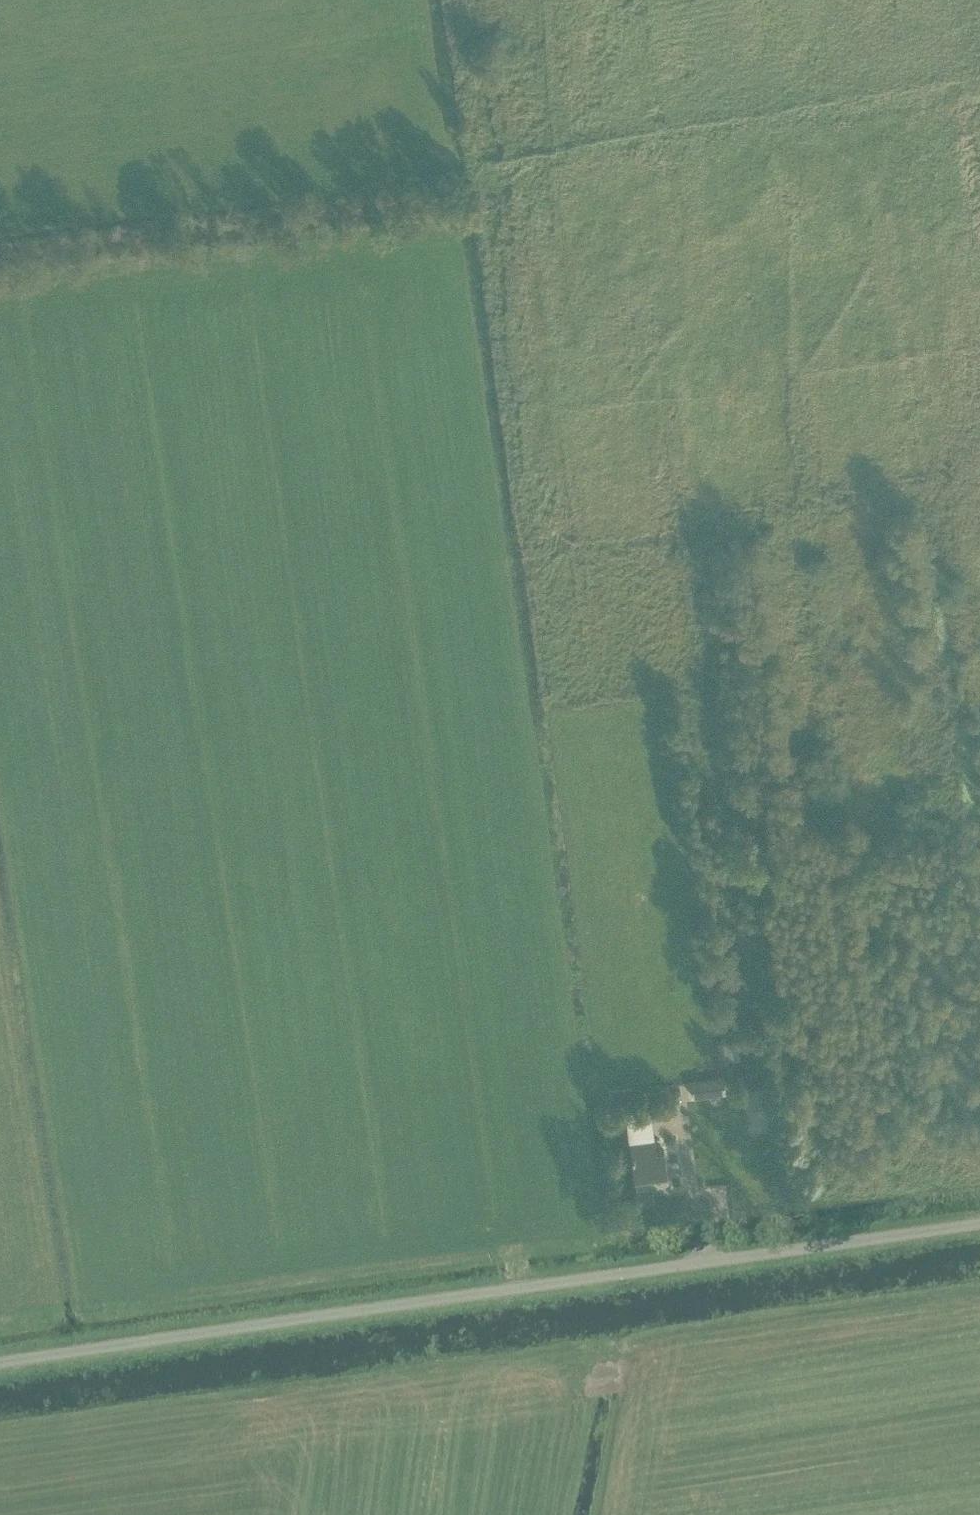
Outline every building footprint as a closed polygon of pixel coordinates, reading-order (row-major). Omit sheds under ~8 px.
[(722,1076),(689,1080),(692,1097),(724,1093),(722,1076)] [(764,1080),(748,1082),(750,1095),(765,1093),(764,1080)] [(722,1130),(720,1101),(706,1102),(709,1131),(722,1130)] [(654,1151),(648,1106),(623,1109),(637,1203),(653,1200),(652,1193),(668,1190),(663,1150),(654,1151)]
